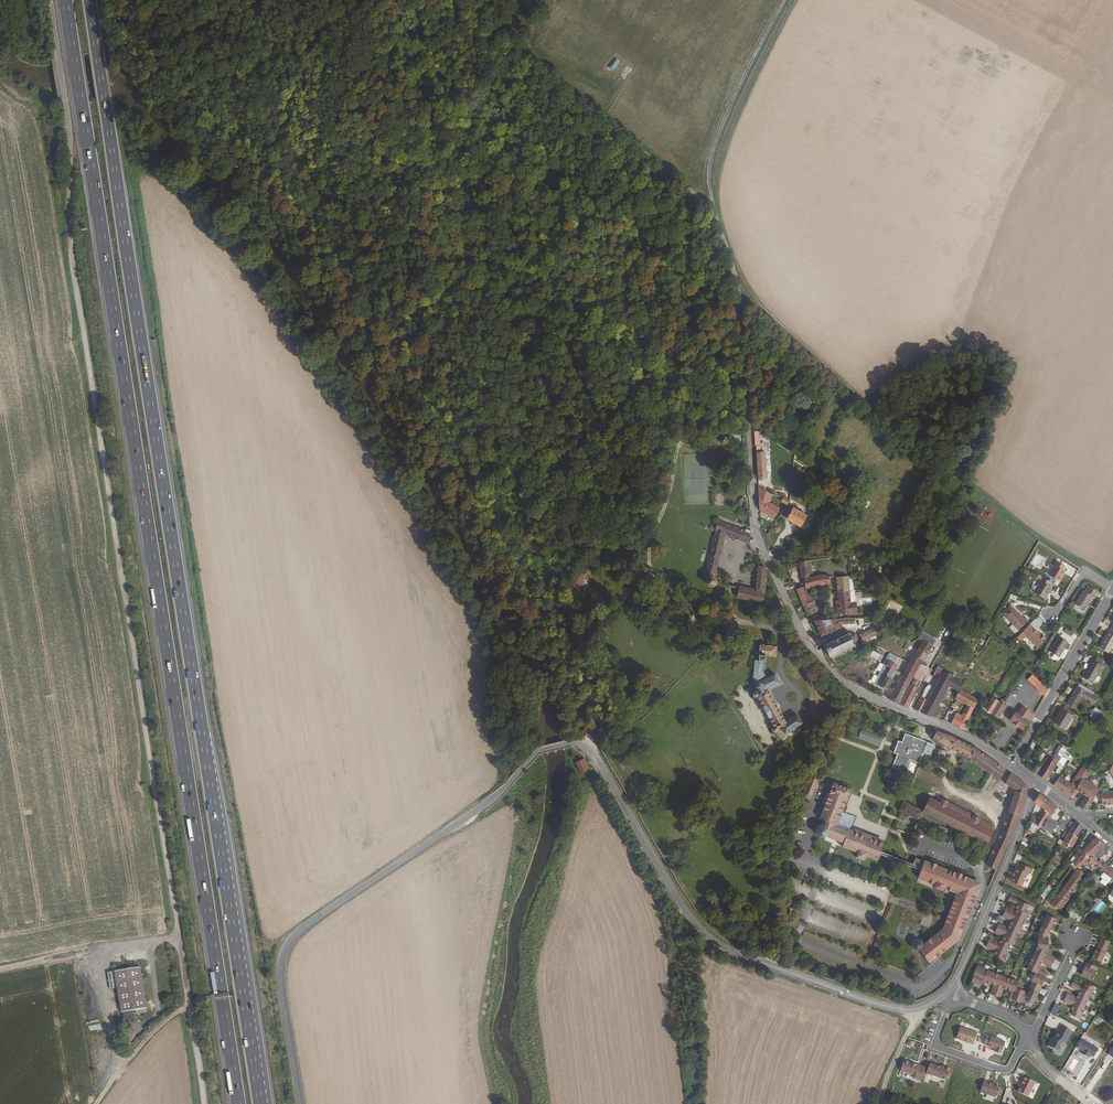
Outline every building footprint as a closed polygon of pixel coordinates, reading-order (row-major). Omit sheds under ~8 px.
[(758,480),(766,479),(764,454),(756,454),(758,480)] [(770,496),(765,493),(757,489),(759,511),(773,520),(776,515),(778,510),(768,504),(769,501),(770,496)] [(867,508),(870,502),(866,499),(862,506),(867,508)] [(989,507),(981,519),(989,524),(996,512),(989,507)] [(806,519),(792,510),(786,522),(801,529),(806,519)] [(711,589),(712,588),(714,586),(714,583),(713,582),(713,580),(723,538),(745,545),(748,536),(717,524),(714,523),(702,582),(705,582),(704,585),(704,587),(706,589),(708,589),(711,589)] [(1061,576),(1059,574),(1060,572),(1062,569),(1060,567),(1062,564),(1057,561),(1054,564),(1046,578),(1057,584),(1061,576)] [(810,562),(799,563),(800,577),(808,576),(812,575),(810,562)] [(736,600),(762,602),(765,574),(762,566),(755,568),(754,592),(737,589),(736,600)] [(591,576),(577,570),(569,592),(582,598),(591,576)] [(809,580),(804,580),(805,586),(806,590),(828,585),(828,576),(809,580)] [(846,577),(833,578),(835,594),(847,592),(846,579),(846,577)] [(885,586),(890,589),(895,580),(891,577),(885,586)] [(1051,584),(1042,578),(1032,595),(1046,602),(1053,590),(1049,588),(1051,584)] [(718,579),(717,586),(727,588),(728,580),(718,579)] [(805,586),(795,591),(803,606),(812,601),(806,590),(805,586)] [(1075,606),(1084,612),(1093,598),(1094,598),(1098,592),(1090,588),(1086,594),(1084,592),(1075,606)] [(836,602),(838,616),(848,615),(851,615),(852,616),(857,616),(857,614),(856,604),(855,605),(854,592),(850,592),(847,592),(835,594),(836,598),(833,598),(833,603),(836,602)] [(812,601),(803,606),(807,616),(819,611),(816,600),(812,601)] [(1010,606),(1002,614),(1019,631),(1028,622),(1026,619),(1024,620),(1010,606)] [(840,629),(837,621),(836,621),(829,621),(820,622),(811,623),(819,639),(840,629)] [(1046,640),(1030,625),(1016,639),(1021,643),(1026,638),(1037,649),(1046,640)] [(875,628),(858,636),(861,643),(878,634),(875,628)] [(1108,631),(1099,646),(1108,651),(1112,642),(1112,634),(1108,631)] [(854,648),(853,647),(854,646),(854,644),(857,643),(853,634),(850,636),(848,634),(847,634),(846,633),(845,634),(845,635),(844,636),(844,635),(842,635),(843,637),(838,639),(837,637),(836,638),(837,639),(832,641),(831,640),(830,641),(830,642),(826,644),(825,643),(824,643),(824,645),(822,646),(828,659),(830,658),(831,659),(832,658),(832,657),(836,655),(837,656),(838,655),(838,654),(842,652),(843,653),(844,653),(843,651),(848,649),(849,650),(851,649),(850,648),(852,647),(852,649),(854,648)] [(925,636),(923,641),(934,645),(935,639),(925,636)] [(1059,659),(1068,644),(1058,638),(1049,652),(1059,659)] [(929,648),(923,644),(920,643),(916,650),(925,656),(929,648)] [(763,657),(775,657),(775,646),(756,646),(756,661),(752,661),(752,678),(756,685),(755,693),(753,693),(752,694),(752,697),(753,699),(755,700),(756,699),(771,728),(770,730),(770,732),(772,734),(774,733),(775,732),(776,730),(780,728),(784,736),(800,726),(796,716),(785,722),(768,691),(780,684),(775,675),(766,680),(762,673),(763,657)] [(921,663),(925,656),(916,650),(912,657),(910,656),(893,690),(903,695),(911,679),(917,666),(919,662),(921,663)] [(1094,661),(1092,660),(1082,678),(1092,685),(1103,666),(1100,665),(1103,661),(1096,658),(1094,661)] [(884,691),(893,674),(894,673),(892,672),(895,667),(886,662),(884,667),(888,670),(878,688),(884,691)] [(919,683),(926,671),(917,666),(911,679),(911,680),(918,683),(919,683)] [(936,668),(933,674),(939,677),(941,675),(942,671),(936,668)] [(954,694),(956,696),(958,692),(961,688),(961,687),(956,684),(941,675),(939,677),(932,690),(919,715),(930,718),(945,689),(954,694)] [(1048,691),(1032,675),(1027,681),(1044,698),(1048,691)] [(911,680),(908,686),(915,690),(918,683),(911,680)] [(905,709),(915,690),(908,686),(904,696),(898,707),(905,709)] [(932,690),(926,687),(912,712),(919,715),(932,690)] [(1097,699),(1076,687),(1066,705),(1075,710),(1082,698),(1086,701),(1085,703),(1093,707),(1097,699)] [(887,702),(897,707),(903,695),(893,690),(887,702)] [(960,693),(958,692),(956,696),(954,701),(955,701),(952,706),(956,708),(959,704),(965,708),(959,720),(953,717),(949,726),(962,732),(964,726),(968,719),(975,704),(976,703),(969,698),(960,693)] [(987,714),(988,713),(991,714),(999,702),(991,697),(983,710),(982,711),(987,714)] [(999,720),(1003,715),(1008,708),(999,702),(991,714),(999,720)] [(1016,714),(1015,713),(1012,717),(1010,721),(1022,730),(1027,722),(1026,721),(1030,713),(1021,706),(1016,714)] [(1102,712),(1094,708),(1089,718),(1096,721),(1102,712)] [(1062,710),(1060,712),(1051,725),(1061,732),(1070,719),(1072,716),(1062,710)] [(881,739),(862,731),(858,739),(878,746),(881,739)] [(958,743),(929,732),(926,740),(968,760),(967,762),(996,781),(1003,772),(975,752),(958,743)] [(901,743),(897,742),(893,754),(896,755),(892,768),(903,772),(908,760),(918,764),(926,743),(904,735),(901,743)] [(930,755),(934,746),(926,743),(923,753),(930,755)] [(1047,756),(1036,774),(1046,782),(1058,763),(1047,756)] [(574,764),(581,774),(588,769),(582,758),(580,760),(579,758),(575,760),(576,762),(574,764)] [(1083,766),(1080,770),(1088,775),(1091,771),(1083,766)] [(914,802),(926,773),(916,769),(901,803),(920,813),(933,820),(988,845),(995,832),(978,823),(980,819),(973,816),(971,819),(946,807),(948,803),(940,799),(940,802),(934,799),(931,803),(924,799),(922,805),(914,802)] [(1068,787),(1058,779),(1051,788),(1066,799),(1067,799),(1073,791),(1074,792),(1079,785),(1080,781),(1083,783),(1088,775),(1080,770),(1068,787)] [(1023,787),(1023,786),(1008,776),(1003,786),(1013,793),(999,833),(982,875),(993,880),(1008,841),(1024,795),(1025,792),(1025,791),(1024,790),(1024,789),(1024,788),(1023,787)] [(804,788),(802,795),(811,798),(817,782),(809,779),(806,789),(804,788)] [(1087,784),(1084,788),(1079,785),(1074,792),(1073,791),(1067,799),(1070,802),(1076,793),(1084,798),(1085,799),(1088,795),(1090,791),(1092,792),(1093,789),(1087,784)] [(832,785),(819,820),(822,821),(820,827),(819,827),(818,827),(818,828),(817,828),(817,829),(816,831),(815,834),(816,835),(817,837),(817,838),(818,838),(820,839),(821,839),(823,839),(825,838),(843,844),(841,848),(857,854),(855,858),(864,861),(865,857),(877,861),(883,843),(849,830),(853,819),(841,814),(850,791),(832,785)] [(1102,793),(1102,804),(1112,804),(1112,793),(1102,793)] [(1033,805),(1038,809),(1043,801),(1037,796),(1032,804),(1033,805)] [(1083,813),(1084,813),(1090,802),(1085,799),(1084,798),(1076,809),(1083,813)] [(1038,809),(1042,812),(1047,815),(1050,817),(1055,810),(1043,801),(1038,809)] [(901,803),(897,814),(916,822),(920,813),(901,803)] [(1028,823),(1038,829),(1041,824),(1047,815),(1042,812),(1035,823),(1029,820),(1028,823)] [(1042,828),(1051,835),(1059,823),(1050,817),(1042,828)] [(1068,832),(1074,836),(1078,828),(1073,824),(1068,832)] [(1063,841),(1068,845),(1074,836),(1068,832),(1063,841)] [(1088,860),(1100,846),(1093,840),(1080,854),(1081,855),(1085,858),(1088,860)] [(1100,846),(1088,860),(1085,858),(1083,861),(1078,857),(1076,861),(1089,872),(1091,868),(1099,873),(1104,867),(1095,861),(1105,850),(1100,846)] [(1060,865),(1064,859),(1056,854),(1052,859),(1060,865)] [(923,859),(915,855),(913,862),(920,865),(923,859)] [(968,879),(924,861),(918,878),(935,886),(933,889),(942,892),(943,890),(956,894),(942,930),(923,945),(921,942),(919,941),(916,941),(913,942),(911,944),(911,947),(913,950),(915,951),(918,951),(929,964),(941,955),(958,941),(980,884),(968,879)] [(1032,869),(1020,864),(1018,870),(1017,869),(1011,883),(1023,887),(1028,874),(1030,875),(1032,869)] [(1104,867),(1099,873),(1110,881),(1108,884),(1109,884),(1112,880),(1112,871),(1112,872),(1104,867)] [(1049,908),(1056,912),(1080,879),(1073,874),(1049,908)] [(1106,896),(1105,898),(1105,899),(1106,902),(1112,907),(1112,902),(1109,899),(1106,896)] [(1011,945),(1026,914),(1024,913),(1027,906),(1009,897),(1006,901),(1015,906),(1014,909),(1016,909),(1014,913),(1005,908),(1001,917),(1010,921),(1006,928),(997,924),(993,933),(1002,937),(1000,940),(999,940),(997,943),(988,938),(984,947),(993,951),(992,954),(995,956),(993,960),(999,963),(1008,944),(1011,945)] [(1054,920),(1045,916),(1041,923),(1050,928),(1054,920)] [(1049,931),(1050,928),(1041,923),(1037,933),(1036,934),(1045,935),(1048,931),(1049,931)] [(1045,940),(1045,935),(1036,934),(1035,947),(1045,952),(1045,951),(1046,940),(1045,940)] [(1098,963),(1108,944),(1099,940),(1090,959),(1098,963)] [(1045,952),(1035,947),(1031,954),(1050,964),(1052,959),(1043,955),(1045,952)] [(1050,964),(1031,954),(1028,962),(1037,966),(1039,964),(1048,968),(1050,964)] [(1037,966),(1028,962),(1024,969),(1033,973),(1043,978),(1045,974),(1036,970),(1037,966)] [(1087,980),(1093,968),(1084,964),(1078,976),(1087,980)] [(979,974),(982,968),(975,965),(969,978),(970,979),(969,981),(978,985),(979,983),(982,975),(979,974)] [(114,971),(121,1012),(140,1009),(146,1008),(139,967),(114,971)] [(984,983),(988,983),(993,974),(982,968),(979,974),(982,975),(979,983),(983,985),(984,983)] [(1043,978),(1033,973),(1029,981),(1030,982),(1028,986),(1037,990),(1043,978)] [(988,994),(993,996),(1000,976),(993,974),(988,983),(991,984),(988,994)] [(1004,989),(1007,979),(1000,976),(993,996),(997,997),(1001,988),(1004,989)] [(1004,1000),(1009,1002),(1009,1000),(1013,989),(1016,982),(1007,979),(1004,989),(1007,990),(1004,1000)] [(1085,1000),(1090,989),(1083,985),(1080,989),(1069,984),(1067,988),(1076,993),(1075,996),(1085,1000)] [(1037,990),(1028,986),(1025,990),(1027,991),(1026,993),(1023,1002),(1030,1005),(1037,990)] [(1023,1002),(1026,993),(1013,989),(1009,1000),(1017,1003),(1018,1001),(1022,1003),(1023,1002)] [(1085,1000),(1075,996),(1073,999),(1064,994),(1062,998),(1081,1008),(1085,1000)] [(1075,1020),(1081,1008),(1062,998),(1060,1003),(1069,1008),(1068,1011),(1069,1012),(1067,1016),(1075,1020)] [(953,1038),(970,1044),(974,1032),(957,1026),(953,1038)] [(1046,1047),(1056,1052),(1060,1043),(1062,1044),(1066,1037),(1063,1036),(1066,1029),(1059,1026),(1056,1032),(1055,1032),(1052,1038),(1050,1037),(1046,1047)] [(998,1051),(1002,1042),(983,1035),(980,1044),(992,1049),(991,1052),(996,1054),(998,1051)] [(906,1044),(913,1047),(915,1042),(909,1039),(906,1044)] [(1095,1064),(1100,1056),(1083,1045),(1078,1053),(1085,1057),(1083,1060),(1090,1064),(1091,1062),(1095,1064)] [(897,1069),(911,1074),(915,1064),(900,1058),(897,1069)] [(929,1074),(942,1079),(946,1068),(937,1065),(937,1066),(932,1064),(929,1074)] [(1013,1092),(1023,1097),(1031,1082),(1020,1077),(1016,1084),(1017,1084),(1013,1092)] [(976,1091),(991,1097),(995,1086),(980,1080),(976,1091)]
